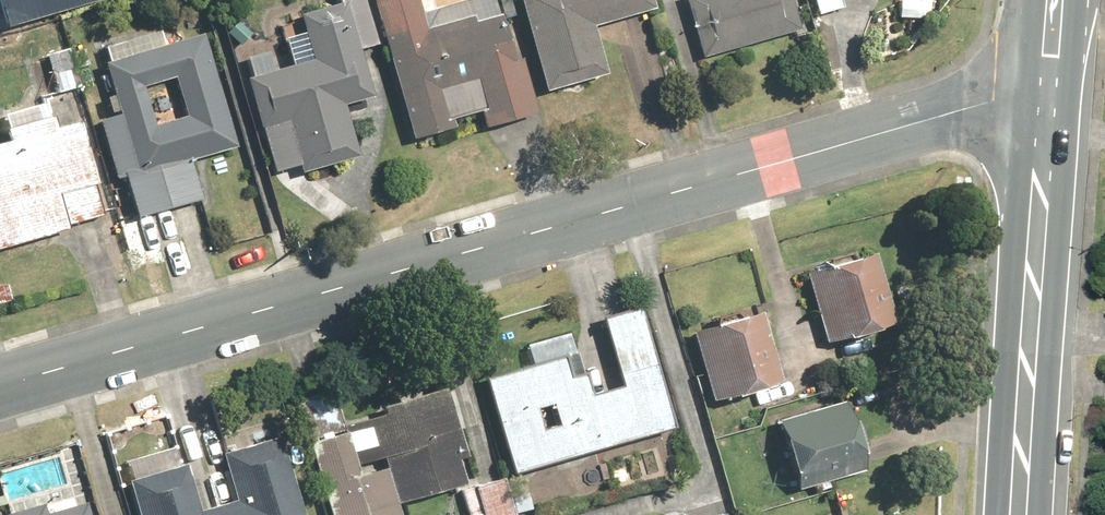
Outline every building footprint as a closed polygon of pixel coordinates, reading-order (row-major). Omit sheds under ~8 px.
[(8,28),(99,0),(0,0),(0,2),(8,28)] [(338,4),(303,14),(316,61),(244,82),(273,183),(360,158),(344,102),(374,93),(361,49),(378,44),(365,0),(337,0),(338,4)] [(427,29),(419,0),(369,0),(411,150),(454,138),(450,121),(473,115),(477,131),(535,115),(505,7),(427,29)] [(545,92),(609,75),(597,31),(654,16),(650,0),(521,0),(545,92)] [(702,59),(804,31),(796,0),(686,0),(702,59)] [(182,157),(234,142),(204,38),(106,65),(119,111),(98,118),(128,225),(196,206),(182,157)] [(0,135),(0,249),(112,216),(80,112),(0,135)] [(874,258),(803,278),(824,353),(895,334),(874,258)] [(606,455),(610,453),(629,448),(637,446),(672,435),(637,315),(603,324),(622,388),(589,397),(575,352),(480,380),(511,483),(606,455)] [(768,323),(693,342),(711,412),(786,393),(768,323)] [(836,401),(762,422),(781,491),(855,470),(836,401)] [(306,437),(327,514),(397,514),(397,513),(455,497),(430,403),(306,437)] [(233,497),(197,508),(185,468),(124,486),(133,514),(306,514),(282,437),(220,456),(233,497)] [(455,485),(463,514),(514,514),(502,472),(455,485)] [(35,514),(84,514),(80,502),(35,514)]
